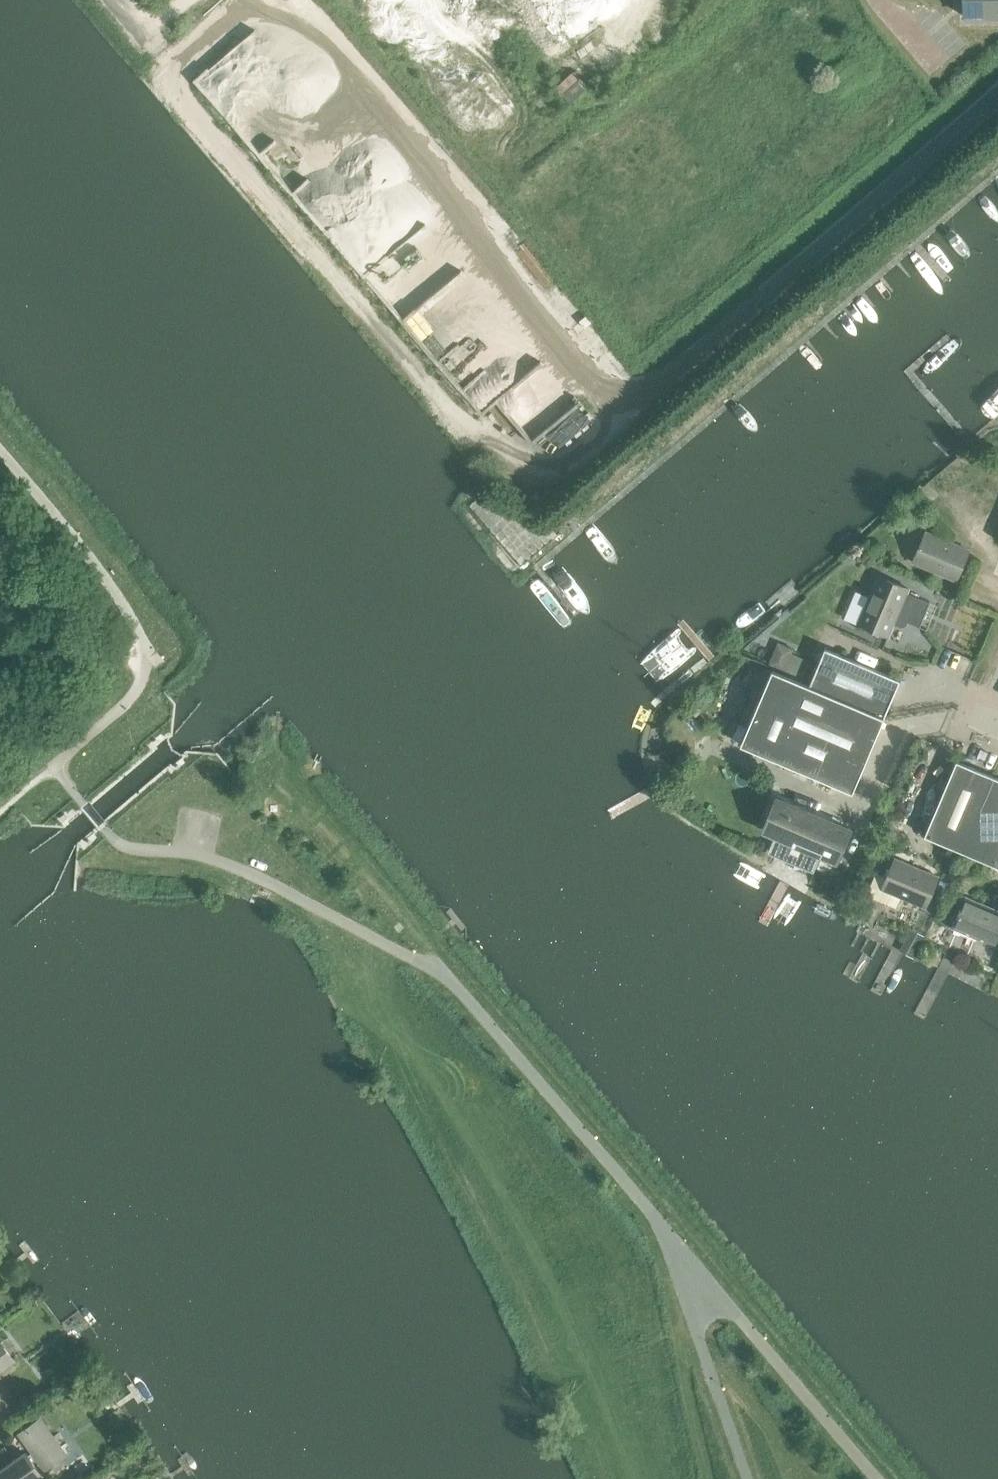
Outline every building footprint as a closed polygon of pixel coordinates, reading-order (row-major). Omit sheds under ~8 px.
[(963,17),(997,16),(997,0),(963,0),(963,17)] [(925,532),(912,562),(955,580),(968,550),(925,532)] [(857,623),(888,636),(893,622),(903,626),(905,621),(919,627),(929,602),(906,592),(908,588),(878,575),(857,623)] [(824,648),(809,685),(808,685),(884,717),(899,680),(824,648)] [(808,685),(809,685),(772,669),(771,670),(740,744),(755,751),(756,751),(852,792),(884,717),(808,685)] [(924,836),(961,851),(993,776),(956,760),(948,779),(924,836)] [(961,851),(997,867),(997,778),(993,776),(961,851)] [(807,812),(788,857),(802,863),(827,873),(833,859),(850,866),(863,836),(807,812)] [(873,899),(895,908),(900,896),(925,907),(938,876),(894,858),(886,878),(874,873),(868,888),(873,899)] [(995,946),(997,940),(997,911),(965,897),(952,927),(995,946)] [(909,929),(898,950),(913,958),(924,937),(909,929)] [(12,1360),(0,1343),(0,1369),(12,1360)] [(63,1455),(39,1420),(21,1433),(34,1451),(27,1456),(26,1454),(0,1472),(0,1478),(39,1478),(42,1477),(32,1462),(38,1458),(45,1467),(63,1455)]
